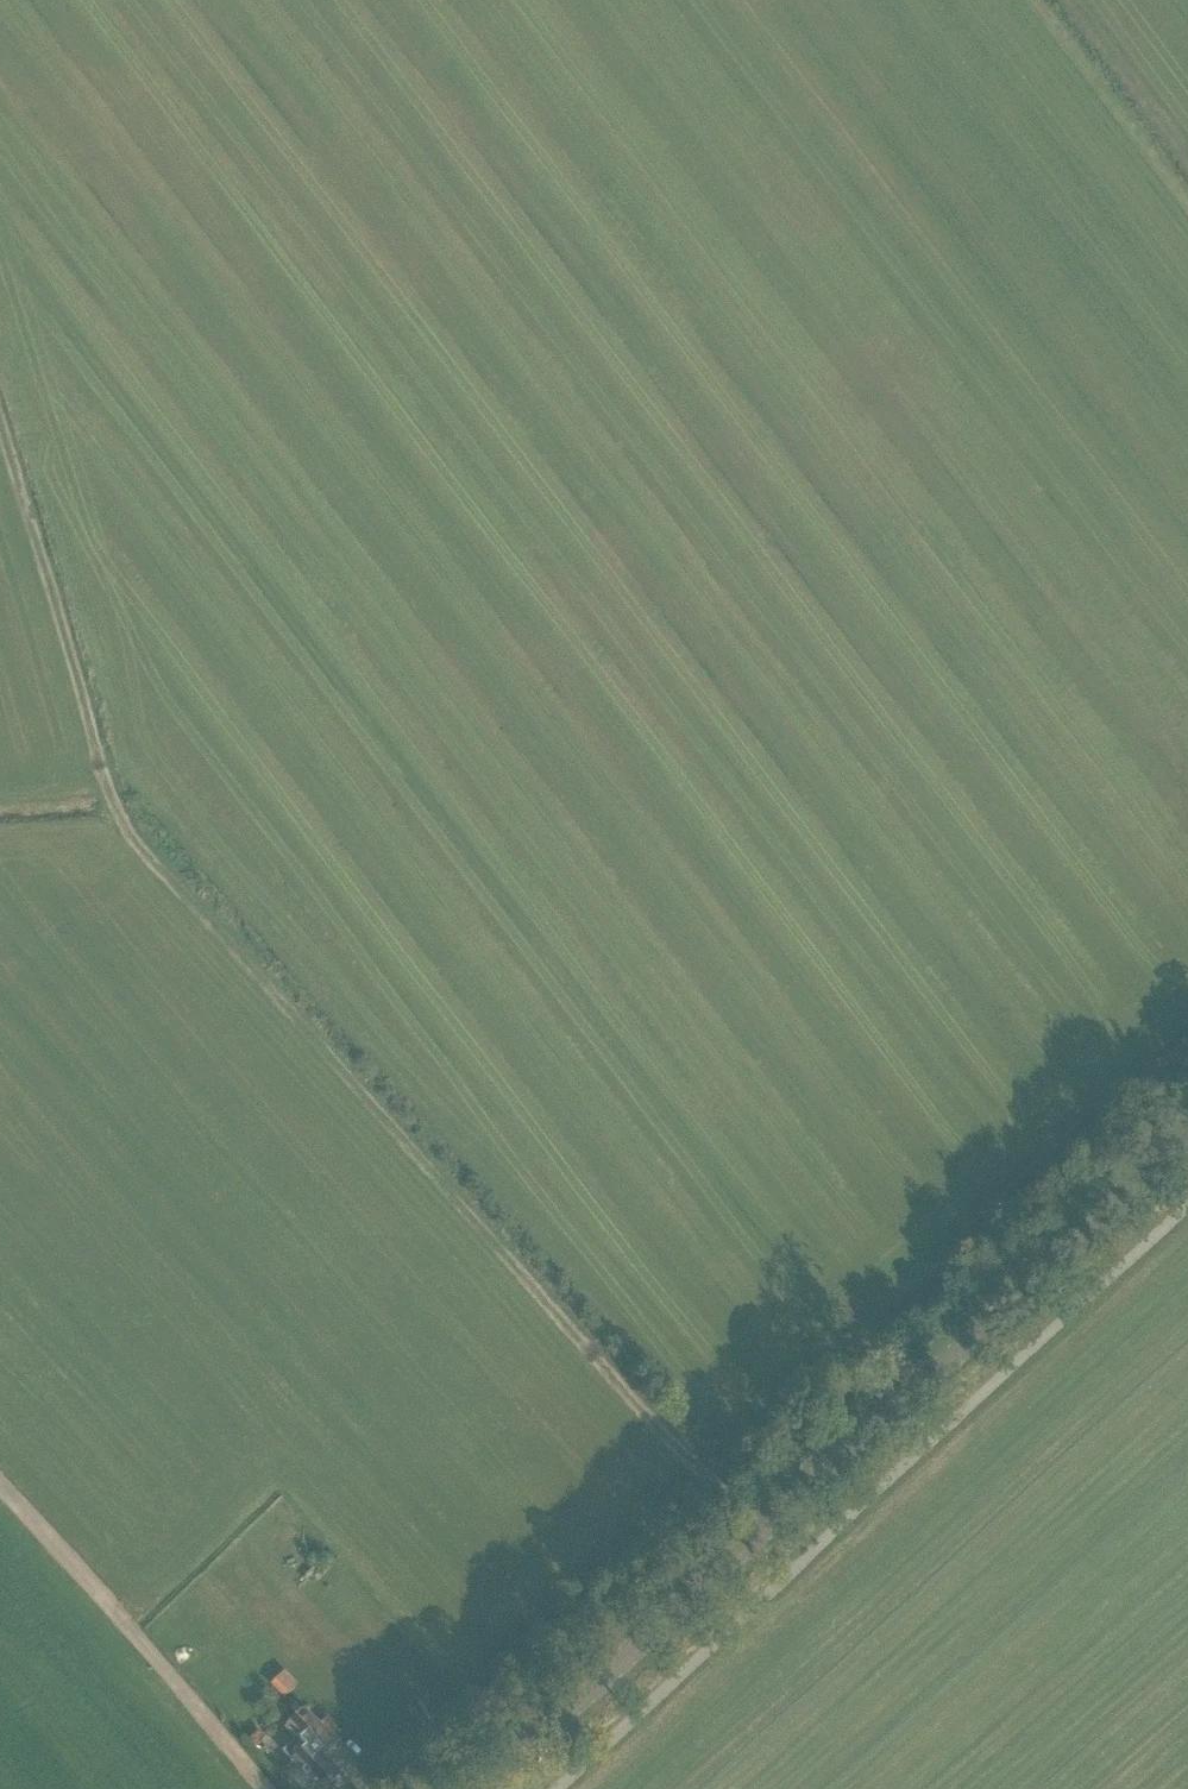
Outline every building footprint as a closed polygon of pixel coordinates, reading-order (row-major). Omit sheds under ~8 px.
[(324,1587),(333,1598),(346,1587),(337,1576),(324,1587)] [(337,1729),(326,1718),(318,1726),(304,1711),(286,1729),(296,1740),(283,1753),(293,1764),(284,1772),(299,1788),(310,1788),(313,1785),(317,1788),(327,1788),(339,1777),(323,1760),(337,1746),(329,1737),(337,1729)]
